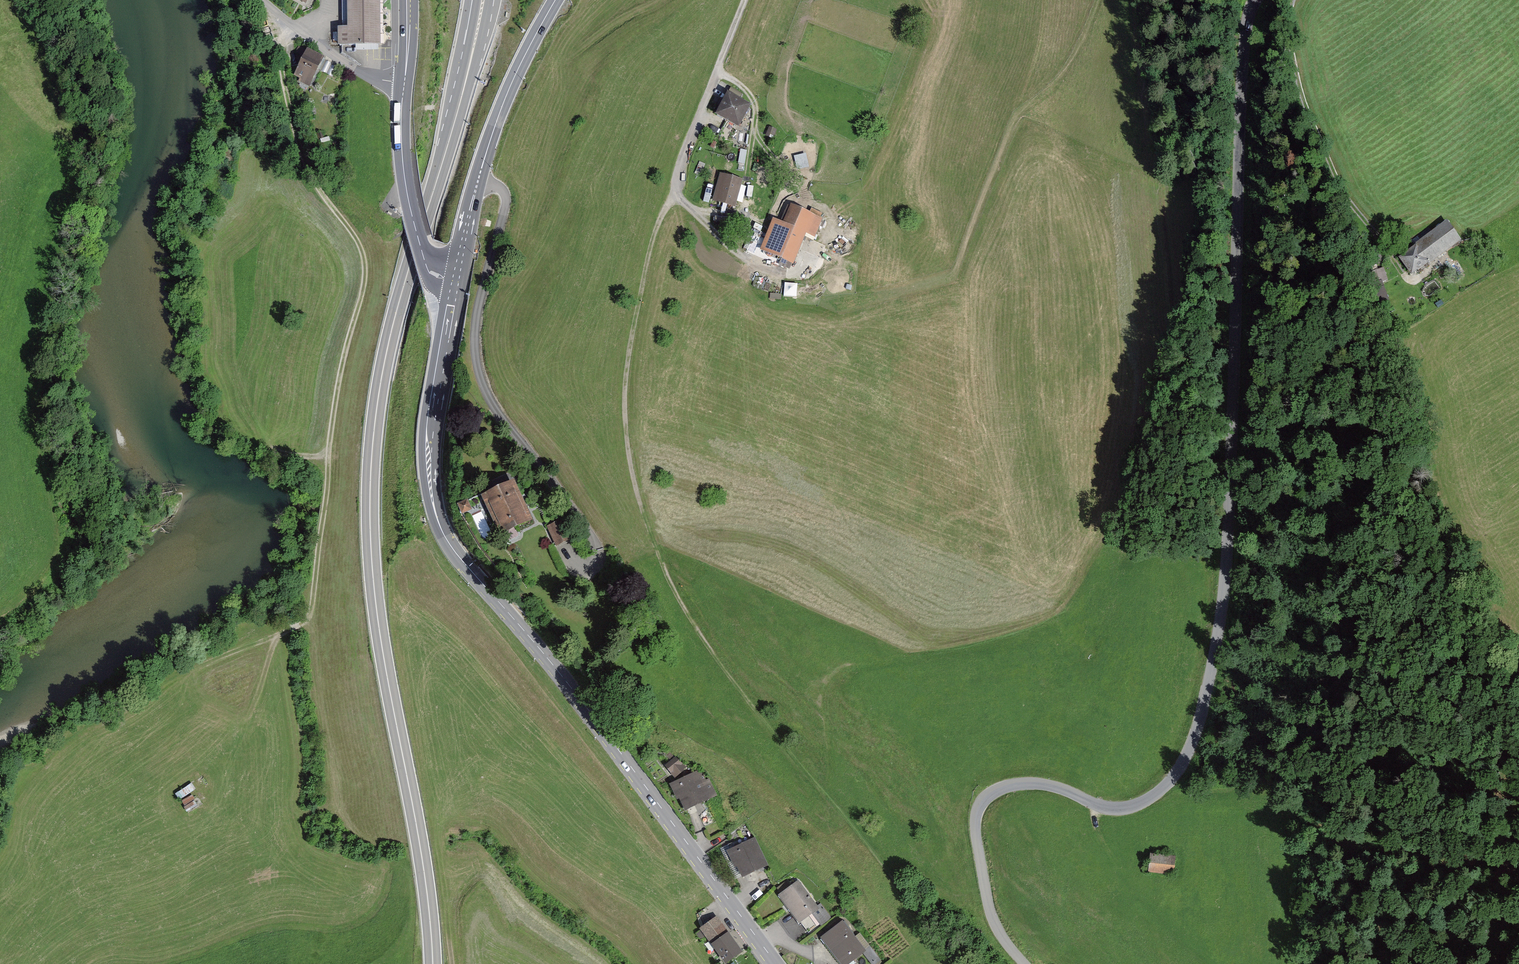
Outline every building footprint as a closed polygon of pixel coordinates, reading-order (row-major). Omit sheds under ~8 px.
[(344,29),(335,30),(336,47),(382,45),(381,32),(380,0),(343,0),(344,29)] [(327,59),(307,50),(294,78),(314,87),(327,59)] [(750,109),(728,96),(717,116),(739,128),(750,109)] [(742,182),(719,176),(713,202),(735,208),(742,182)] [(783,227),(774,223),(761,253),(793,267),(805,239),(813,242),(822,222),(791,209),(783,227)] [(1419,249),(1402,260),(1413,277),(1430,266),(1428,262),(1459,242),(1447,224),(1416,244),(1419,249)] [(514,477),(481,491),(500,532),(511,527),(533,517),(514,477)] [(468,498),(458,503),(462,512),(472,507),(468,498)] [(556,521),(547,525),(554,543),(564,538),(556,521)] [(676,754),(665,764),(675,775),(686,766),(676,754)] [(701,769),(670,783),(677,797),(679,797),(684,809),(713,796),(701,769)] [(197,804),(190,791),(177,797),(187,809),(197,804)] [(767,864),(754,836),(727,849),(735,866),(737,865),(742,876),(767,864)] [(1174,855),(1150,853),(1149,869),(1173,871),(1174,855)] [(818,905),(798,878),(778,894),(799,922),(811,912),(821,925),(831,918),(820,903),(818,905)] [(741,949),(716,915),(700,927),(725,961),(741,949)] [(843,918),(820,935),(842,963),(848,963),(863,952),(872,963),(876,963),(881,960),(860,932),(856,935),(843,918)]
